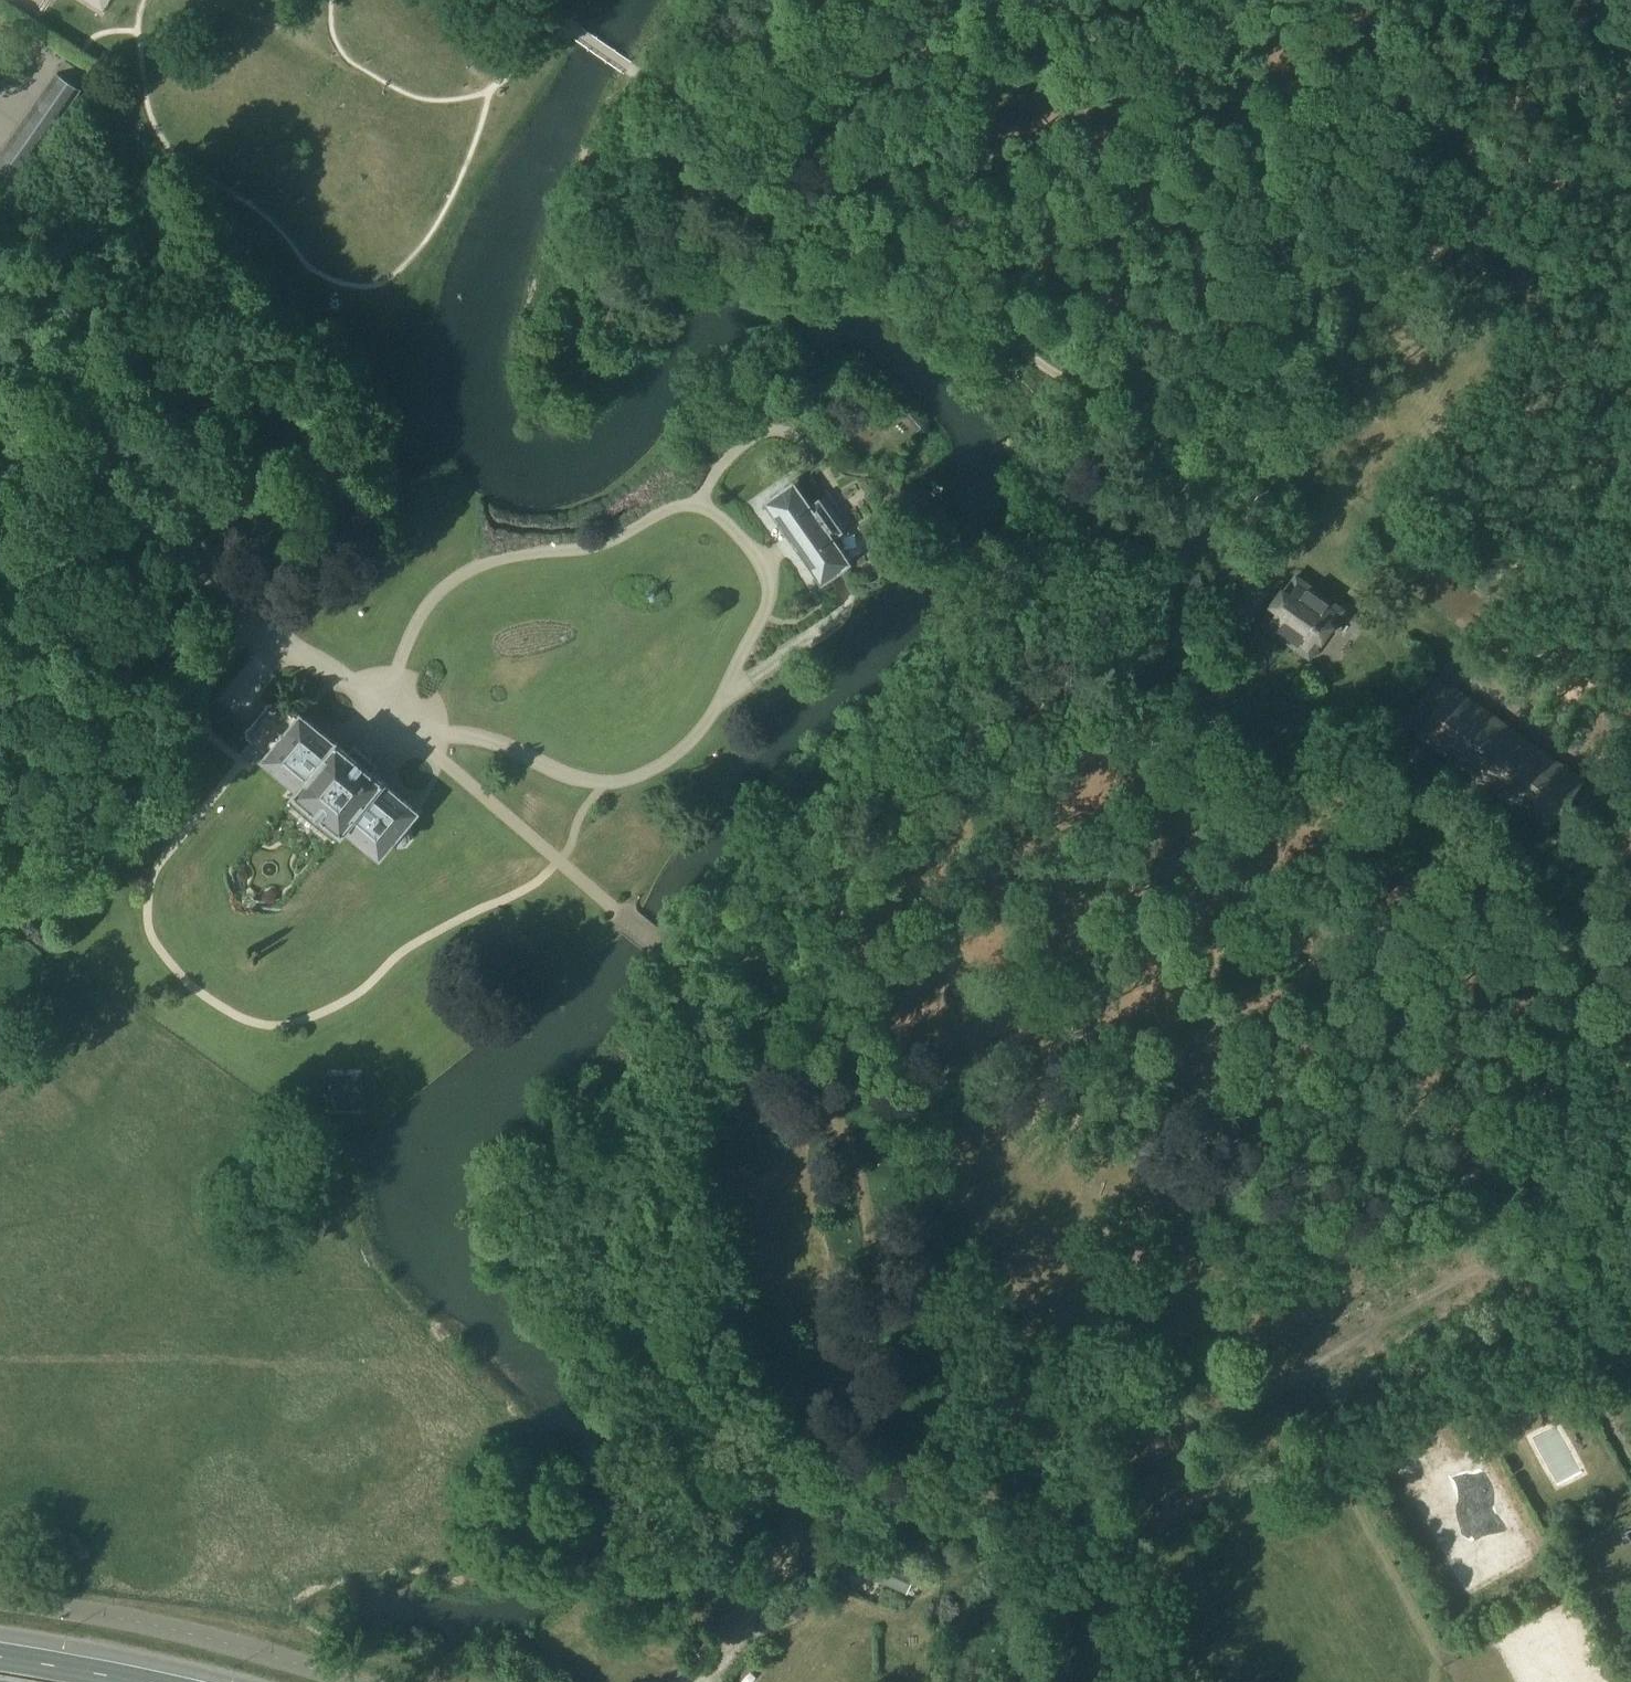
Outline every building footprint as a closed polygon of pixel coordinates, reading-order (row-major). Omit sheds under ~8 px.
[(2,168),(17,179),(80,89),(57,73),(2,152),(1,151),(0,153),(0,171),(2,168)] [(790,481),(749,510),(805,588),(846,559),(790,481)] [(1270,605),(1272,607),(1260,622),(1313,660),(1346,611),(1295,575),(1284,592),(1281,590),(1270,605)] [(1452,683),(1414,735),(1547,833),(1585,781),(1452,683)] [(291,794),(341,836),(345,831),(380,858),(418,812),(383,783),(385,780),(337,741),(335,743),(300,714),(261,761),(295,789),(291,794)] [(330,1110),(366,1109),(365,1070),(329,1071),(330,1110)] [(857,1546),(847,1568),(908,1595),(918,1573),(857,1546)]
